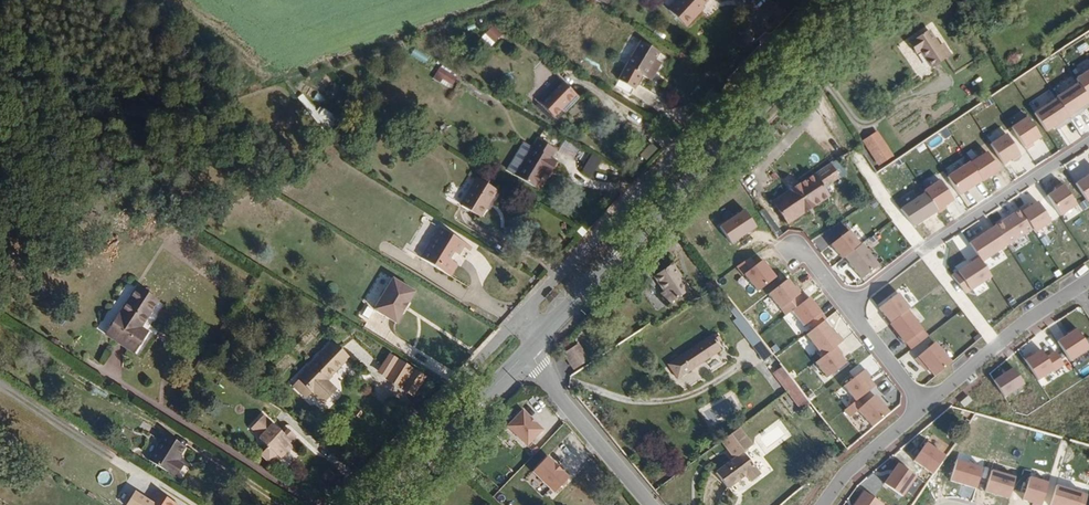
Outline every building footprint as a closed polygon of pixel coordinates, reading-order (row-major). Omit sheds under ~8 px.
[(712,0),(681,0),(674,7),(694,24),(711,6),(709,4),(712,0)] [(489,45),(501,32),(492,24),(481,37),(489,45)] [(937,50),(941,48),(931,32),(908,48),(915,58),(920,55),(930,71),(944,62),(937,50)] [(653,74),(667,48),(647,37),(632,63),(653,74)] [(425,64),(430,58),(419,48),(414,54),(425,64)] [(948,59),(941,48),(937,50),(944,62),(948,59)] [(1088,68),(1088,59),(1076,67),(1080,73),(1088,68)] [(449,74),(436,66),(431,75),(444,82),(449,74)] [(565,112),(588,88),(568,69),(545,93),(565,112)] [(1076,78),(1078,81),(1088,97),(1088,70),(1076,78)] [(1078,81),(1056,96),(1057,97),(1068,114),(1088,101),(1088,97),(1078,81)] [(1057,97),(1034,112),(1046,130),(1055,124),(1057,128),(1071,119),(1068,114),(1057,97)] [(339,108),(325,98),(318,106),(332,117),(339,108)] [(649,121),(653,113),(638,107),(634,114),(649,121)] [(1028,117),(1012,128),(1025,148),(1033,143),(1041,138),(1028,117)] [(862,140),(879,165),(895,155),(878,130),(862,140)] [(559,152),(563,144),(542,133),(520,173),(541,184),(550,167),(556,170),(565,155),(559,152)] [(987,150),(970,161),(983,181),(1000,170),(987,150)] [(589,176),(599,160),(589,153),(579,169),(589,176)] [(784,224),(828,197),(823,189),(839,179),(835,172),(851,162),(847,155),(771,204),(773,207),(784,224)] [(887,179),(905,167),(901,160),(882,172),(887,179)] [(1075,182),(1087,201),(1088,199),(1088,173),(1075,182)] [(482,220),(500,187),(478,174),(459,208),(482,220)] [(913,227),(955,201),(942,180),(900,206),(913,227)] [(1054,186),(1055,188),(1046,194),(1060,214),(1076,204),(1061,181),(1054,186)] [(1027,203),(1020,208),(1032,227),(1034,231),(1050,220),(1037,200),(1029,206),(1027,203)] [(1032,227),(1020,208),(994,225),(1006,244),(1032,227)] [(754,226),(742,209),(717,225),(729,242),(754,226)] [(987,230),(987,232),(981,236),(978,236),(969,241),(977,254),(978,256),(981,260),(1006,244),(994,225),(987,230)] [(460,255),(467,243),(438,227),(419,261),(452,279),(460,265),(451,260),(455,252),(460,255)] [(860,243),(848,229),(831,243),(842,257),(844,256),(860,243)] [(878,264),(861,243),(844,256),(861,277),(878,264)] [(971,261),(951,274),(965,292),(991,275),(981,260),(978,256),(971,261)] [(755,264),(749,257),(735,266),(742,275),(755,264)] [(766,266),(761,259),(755,264),(743,273),(756,290),(775,276),(770,270),(768,271),(765,266),(766,266)] [(692,289),(674,264),(656,277),(665,290),(660,294),(668,306),(692,289)] [(763,293),(776,307),(784,300),(788,305),(802,292),(785,274),(763,293)] [(714,289),(724,282),(717,275),(708,281),(714,289)] [(395,321),(413,289),(390,276),(372,309),(395,321)] [(138,326),(155,297),(133,284),(103,336),(134,354),(147,332),(138,326)] [(909,307),(897,292),(878,307),(883,313),(881,315),(888,323),(909,307)] [(803,325),(807,321),(820,311),(808,296),(791,309),(803,325)] [(907,309),(889,322),(899,334),(897,335),(903,343),(906,341),(922,328),(907,309)] [(820,311),(807,321),(812,328),(825,318),(820,311)] [(755,338),(764,331),(757,322),(748,329),(755,338)] [(1075,326),(1067,331),(1068,333),(1056,340),(1069,360),(1088,347),(1075,326)] [(927,335),(922,328),(906,341),(911,348),(927,335)] [(779,350),(764,331),(755,338),(770,357),(779,350)] [(683,373),(726,344),(717,332),(675,361),(683,373)] [(327,378),(350,354),(332,337),(295,376),(297,377),(311,391),(322,402),(336,387),(327,378)] [(920,364),(923,362),(927,366),(934,375),(950,361),(934,341),(915,357),(920,364)] [(595,357),(585,343),(572,352),(582,367),(595,357)] [(836,345),(814,361),(826,377),(846,362),(839,353),(841,351),(836,345)] [(1025,358),(1038,380),(1054,370),(1041,349),(1025,358)] [(404,388),(415,369),(397,359),(387,378),(404,388)] [(802,379),(789,361),(779,369),(793,386),(802,379)] [(1013,367),(993,380),(1003,396),(1023,383),(1013,367)] [(870,375),(864,368),(843,384),(855,400),(874,385),(868,377),(870,375)] [(311,391),(297,377),(291,384),(305,397),(311,391)] [(816,396),(802,379),(793,386),(807,403),(816,396)] [(379,383),(373,389),(386,401),(392,396),(379,383)] [(857,408),(858,409),(872,425),(888,411),(874,394),(862,404),(857,408)] [(857,398),(844,408),(850,415),(858,409),(857,408),(862,404),(857,398)] [(510,426),(531,446),(549,428),(527,408),(510,426)] [(862,435),(872,427),(858,410),(848,418),(862,435)] [(288,443),(294,435),(284,427),(280,431),(260,414),(246,430),(265,446),(257,456),(266,464),(274,455),(279,459),(291,445),(288,443)] [(174,460),(183,445),(163,433),(144,463),(170,479),(180,464),(174,460)] [(945,455),(926,442),(914,460),(932,473),(945,455)] [(760,476),(741,452),(713,474),(726,490),(744,476),(750,484),(760,476)] [(555,495),(575,478),(554,454),(534,471),(555,495)] [(957,458),(950,480),(977,489),(984,466),(957,458)] [(915,475),(897,462),(883,482),(901,495),(915,475)] [(993,468),(985,491),(1009,499),(1017,476),(993,468)] [(97,480),(108,487),(115,476),(104,469),(97,480)] [(1022,500),(1036,504),(1042,504),(1049,481),(1030,475),(1022,500)] [(1088,494),(1088,493),(1057,484),(1051,504),(1086,504),(1088,494)] [(863,489),(852,504),(882,504),(883,504),(863,489)] [(149,493),(141,504),(169,504),(149,493)]
